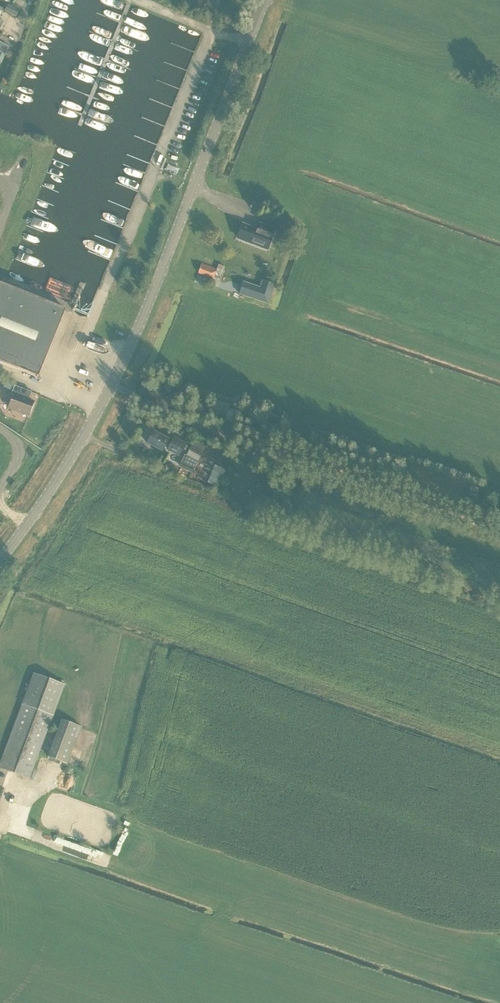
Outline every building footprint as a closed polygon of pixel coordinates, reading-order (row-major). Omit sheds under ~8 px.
[(7,6),(4,11),(15,17),(18,11),(7,6)] [(12,139),(4,156),(11,160),(19,142),(12,139)] [(161,167),(174,171),(176,164),(163,161),(161,167)] [(258,210),(260,205),(252,202),(250,207),(258,210)] [(295,224),(283,218),(280,225),(292,230),(295,224)] [(257,230),(242,225),(238,238),(268,249),(273,235),(275,230),(260,224),(257,230)] [(217,269),(201,264),(198,273),(213,278),(219,280),(224,266),(218,264),(217,269)] [(239,295),(268,304),(273,292),(243,282),(239,295)] [(0,284),(0,362),(38,377),(65,310),(0,284)] [(102,345),(104,335),(88,332),(86,341),(102,345)] [(29,416),(34,402),(28,400),(31,392),(14,386),(11,394),(13,395),(8,408),(29,416)] [(211,399),(209,407),(227,412),(229,404),(211,399)] [(164,447),(167,449),(179,455),(185,444),(174,438),(172,441),(153,431),(147,442),(163,450),(164,447)] [(202,453),(191,447),(186,455),(198,461),(202,453)] [(197,462),(184,455),(180,464),(193,470),(197,462)] [(223,470),(227,463),(220,459),(216,466),(223,470)] [(22,704),(0,764),(0,767),(29,778),(63,684),(33,673),(22,704)] [(81,727),(61,719),(48,756),(67,763),(81,727)]
